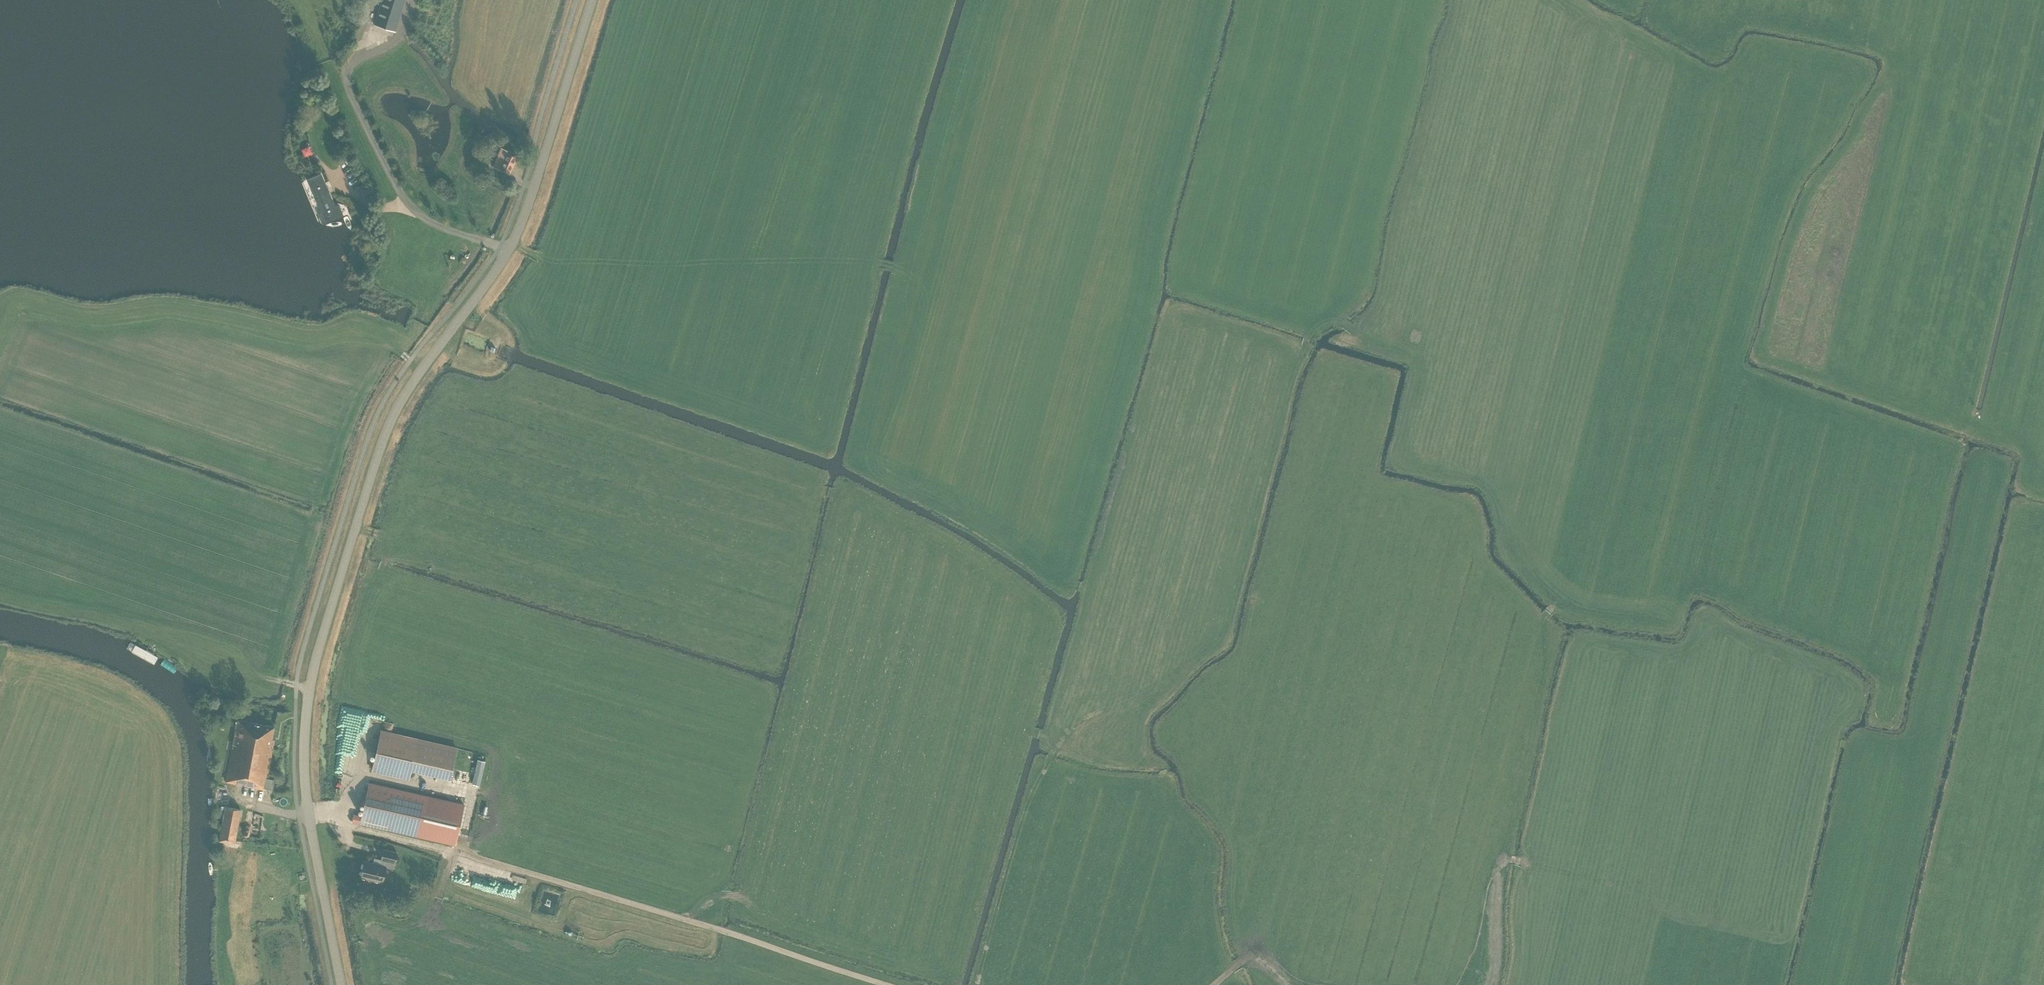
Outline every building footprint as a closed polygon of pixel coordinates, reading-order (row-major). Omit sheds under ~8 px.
[(395,32),(405,0),(382,0),(374,25),(395,32)] [(491,141),(499,144),(501,139),(493,136),(491,141)] [(343,143),(333,147),(337,157),(346,153),(343,143)] [(510,174),(518,155),(504,149),(496,168),(510,174)] [(322,175),(312,180),(325,212),(335,208),(322,175)] [(265,788),(273,790),(275,780),(267,778),(274,740),(272,739),(274,727),(238,720),(226,780),(236,782),(236,784),(264,790),(265,788)] [(449,778),(456,748),(381,731),(372,770),(408,778),(410,769),(449,778)] [(387,829),(418,836),(427,796),(369,782),(360,823),(387,830),(387,829)] [(234,843),(241,810),(228,807),(226,807),(225,810),(220,841),(234,843)] [(382,882),(385,867),(393,869),(397,852),(383,849),(379,865),(364,861),(360,877),(382,882)]
